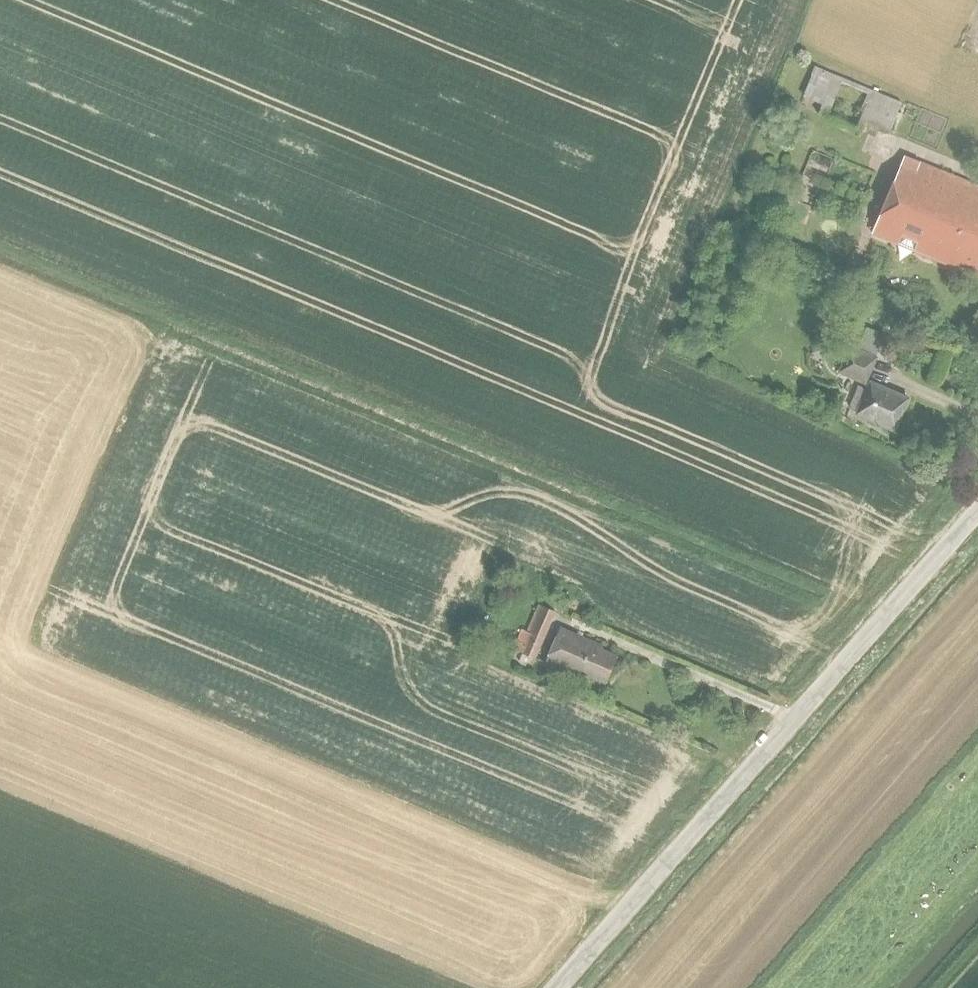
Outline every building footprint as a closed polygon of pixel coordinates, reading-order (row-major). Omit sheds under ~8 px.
[(802,93),(822,102),(819,108),(828,113),(845,76),(816,62),(802,93)] [(867,87),(859,117),(893,127),(902,97),(867,87)] [(907,156),(878,232),(863,227),(850,261),(872,269),(882,242),(977,280),(977,185),(907,156)] [(901,440),(921,398),(873,376),(881,358),(851,344),(837,375),(864,388),(850,417),(901,440)] [(571,614),(544,603),(524,652),(616,689),(628,659),(564,633),(571,614)]
